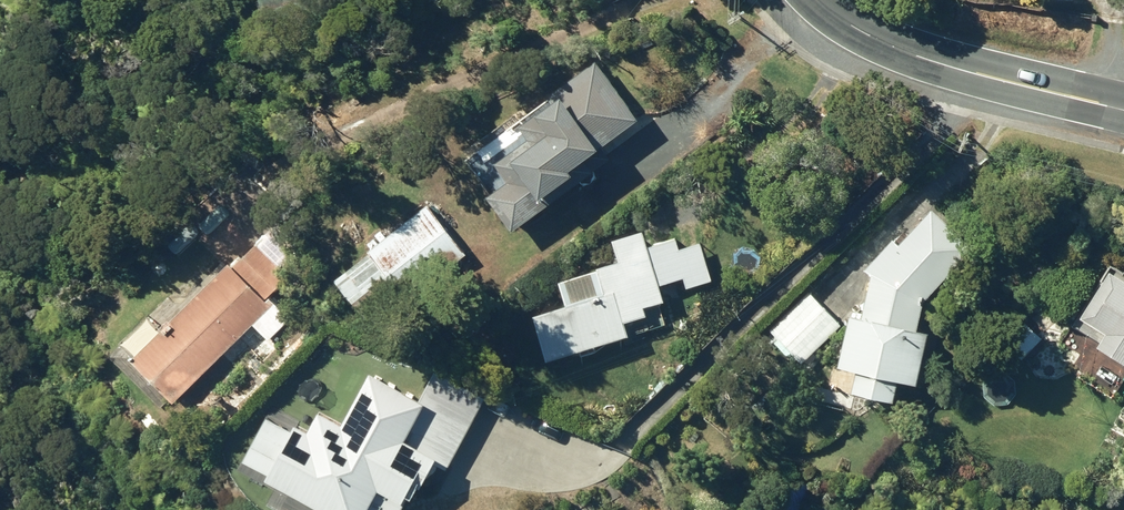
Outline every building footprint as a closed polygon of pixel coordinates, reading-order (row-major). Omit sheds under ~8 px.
[(529,156),(498,176),(514,201),(487,219),(514,260),(559,231),(557,228),(614,191),(604,174),(647,146),(601,75),(513,132),(529,156)] [(457,191),(470,208),(489,193),(476,176),(457,191)] [(407,295),(466,247),(432,205),(373,251),(374,253),(337,282),(370,322),(406,292),(407,295)] [(862,393),(906,401),(909,380),(928,384),(939,331),(926,329),(932,301),(981,247),(937,209),(905,244),(899,237),(870,269),(877,276),(869,315),(859,313),(848,366),(867,370),(862,393)] [(539,316),(554,362),(637,336),(633,322),(654,316),(652,307),(672,302),(666,286),(689,279),(693,289),(718,280),(705,242),(684,249),(680,236),(653,245),(649,230),(618,239),(624,261),(603,267),(612,294),(539,316)] [(134,361),(178,404),(255,325),(272,341),(292,320),(269,297),(292,274),(260,242),(237,266),(234,264),(134,361)] [(1119,271),(1091,316),(1116,333),(1108,345),(1123,355),(1123,274),(1119,271)] [(773,329),(806,364),(846,325),(813,291),(773,329)] [(1010,342),(1026,358),(1046,338),(1030,322),(1010,342)] [(294,480),(349,509),(377,509),(386,493),(413,507),(430,477),(402,461),(435,403),(375,371),(343,430),(351,435),(338,458),(313,446),(294,480)]
